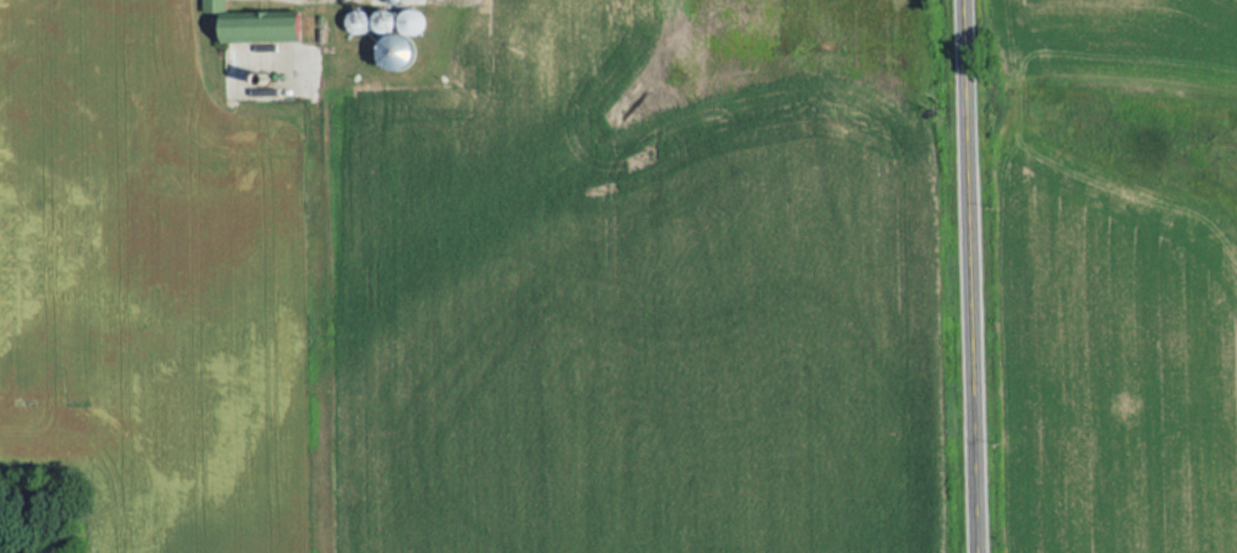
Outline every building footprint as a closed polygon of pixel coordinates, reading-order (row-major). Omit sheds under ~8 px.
[(227,11),(227,0),(203,0),(203,11),(227,11)] [(397,13),(400,32),(377,36),(382,70),(415,63),(410,32),(425,30),(422,9),(397,13)] [(392,15),(378,13),(376,29),(390,31),(392,15)]
